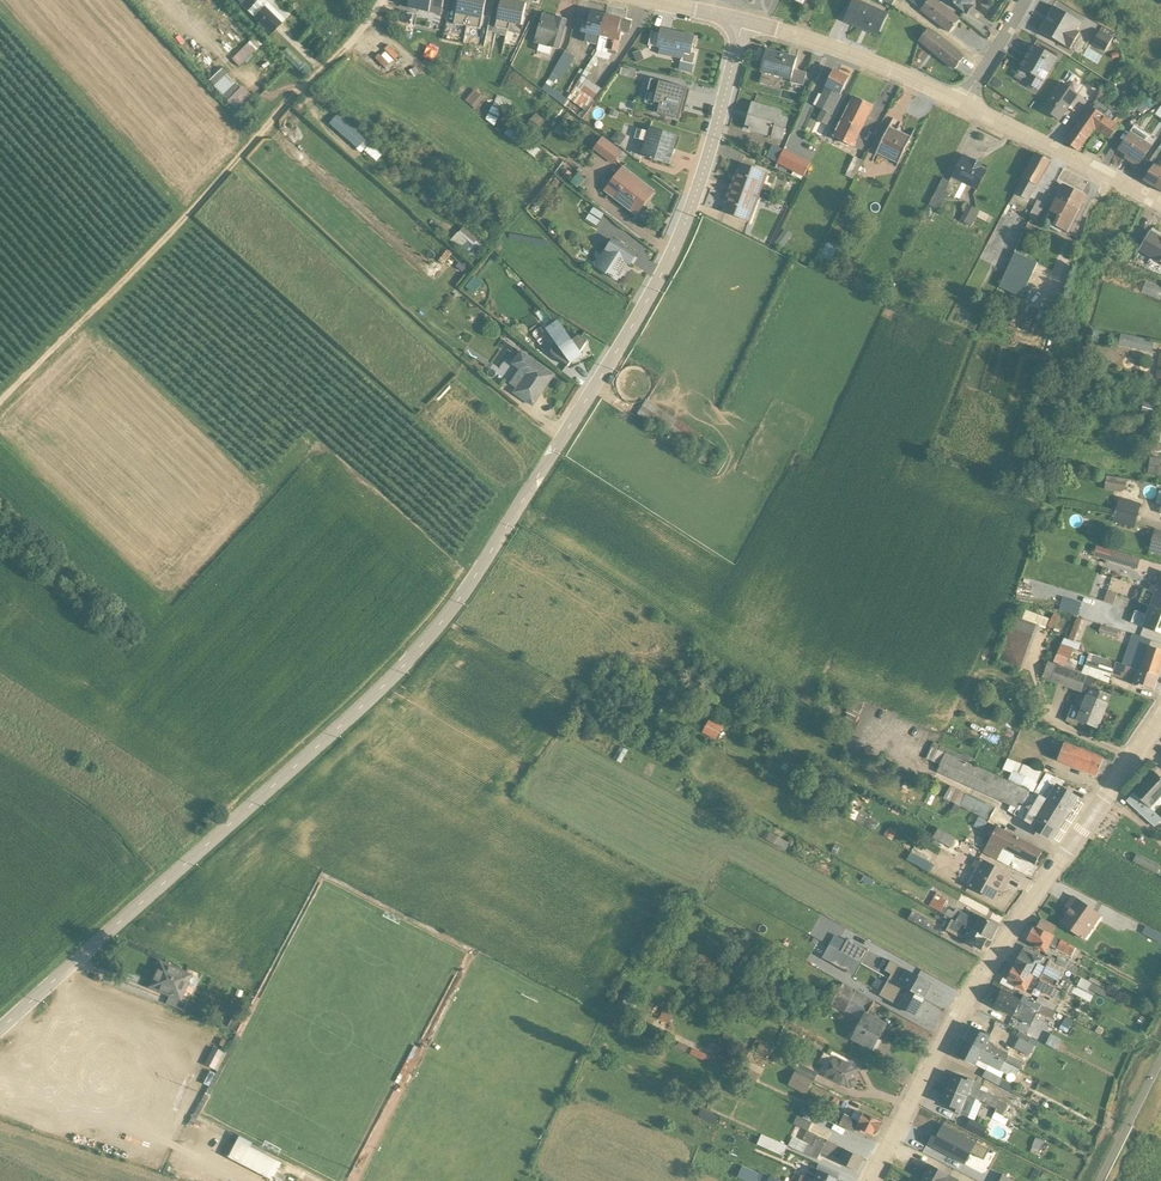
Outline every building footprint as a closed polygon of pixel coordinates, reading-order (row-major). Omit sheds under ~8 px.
[(269,36),(284,21),(263,0),(234,0),(269,36)] [(442,17),(445,0),(411,0),(409,11),(419,13),(423,13),(442,17)] [(454,24),(467,27),(473,0),(460,0),(454,24)] [(467,27),(480,30),(487,0),(473,0),(467,27)] [(514,0),(502,0),(496,29),(520,34),(526,5),(515,2),(516,0),(514,0)] [(843,23),(878,38),(888,14),(856,0),(853,0),(843,23)] [(934,0),(908,0),(907,1),(921,11),(920,12),(949,34),(960,20),(934,0)] [(966,16),(973,7),(972,6),(976,0),(946,0),(966,16)] [(1053,8),(1048,17),(1049,18),(1046,23),(1046,24),(1044,23),(1039,32),(1070,50),(1080,34),(1075,32),(1080,23),(1053,8)] [(580,41),(580,42),(589,44),(589,45),(599,47),(605,15),(591,12),(589,23),(584,22),(580,41)] [(629,34),(632,22),(622,20),(623,19),(605,15),(599,47),(598,52),(593,60),(568,100),(583,110),(582,113),(585,115),(602,90),(587,79),(599,60),(599,59),(609,61),(610,55),(616,56),(617,53),(618,53),(622,33),(629,34)] [(540,45),(538,53),(550,56),(552,49),(559,51),(567,22),(544,16),(536,44),(540,45)] [(1093,45),(1108,50),(1113,34),(1099,29),(1093,45)] [(660,34),(652,32),(649,47),(660,49),(658,55),(682,60),(680,71),(692,74),(696,54),(692,53),(693,49),(695,49),(697,38),(661,30),(660,34)] [(919,42),(955,70),(964,59),(928,30),(919,42)] [(493,45),(495,35),(488,34),(486,43),(493,45)] [(260,46),(252,38),(245,46),(253,54),(260,46)] [(1057,60),(1057,59),(1034,46),(1019,72),(1018,71),(1014,79),(1025,84),(1038,91),(1057,60)] [(285,50),(281,55),(296,70),(301,65),(285,50)] [(645,61),(641,51),(633,54),(637,65),(645,61)] [(552,75),(562,81),(576,59),(565,52),(552,75)] [(763,73),(760,84),(773,88),(781,81),(782,79),(791,82),(791,84),(804,87),(807,75),(794,71),(797,60),(788,58),(766,52),(760,72),(763,73)] [(303,65),(297,71),(303,78),(310,72),(303,65)] [(220,70),(208,82),(226,102),(230,98),(231,99),(230,101),(233,103),(234,102),(235,103),(234,105),(237,108),(248,97),(220,70)] [(813,106),(824,112),(825,109),(833,113),(843,96),(841,95),(849,78),(834,70),(821,96),(819,95),(813,106)] [(551,78),(547,84),(548,85),(544,91),(564,106),(584,74),(580,72),(568,92),(568,94),(565,98),(555,91),(560,84),(551,78)] [(690,91),(651,81),(645,104),(656,107),(655,114),(679,121),(683,108),(686,109),(690,91)] [(1078,95),(1061,83),(1043,110),(1059,122),(1078,95)] [(479,110),(489,100),(477,88),(467,99),(479,110)] [(1145,90),(1137,103),(1149,111),(1158,99),(1145,90)] [(853,149),(874,107),(853,98),(833,140),(853,149)] [(1119,127),(1123,121),(1115,115),(1115,114),(1098,102),(1093,109),(1090,107),(1065,142),(1078,152),(1095,130),(1108,140),(1113,133),(1119,138),(1123,132),(1117,128),(1118,126),(1119,127)] [(744,131),(783,142),(789,120),(780,118),(782,111),(752,103),(744,131)] [(1150,137),(1134,127),(1130,133),(1117,151),(1125,156),(1124,159),(1137,168),(1151,147),(1146,143),(1150,137)] [(910,139),(888,128),(875,154),(897,165),(910,139)] [(648,133),(638,130),(635,139),(645,142),(641,157),(669,165),(677,138),(650,129),(648,133)] [(603,138),(593,151),(613,165),(622,152),(603,138)] [(783,151),(773,146),(767,159),(777,164),(783,151)] [(810,164),(784,150),(777,164),(803,178),(810,164)] [(1028,202),(1050,162),(1036,154),(1010,204),(1014,206),(1015,204),(1024,208),(1028,202)] [(977,191),(986,173),(979,169),(980,166),(963,157),(949,182),(943,179),(929,207),(939,212),(948,195),(959,200),(966,186),(977,191)] [(845,176),(854,181),(863,162),(854,158),(845,176)] [(736,172),(730,188),(760,198),(768,174),(742,165),(738,173),(736,172)] [(1159,168),(1154,165),(1143,182),(1155,189),(1160,179),(1160,165),(1159,168)] [(624,167),(604,192),(636,217),(656,192),(624,167)] [(866,171),(861,168),(857,176),(862,179),(866,171)] [(585,180),(579,174),(571,183),(578,189),(585,180)] [(1068,235),(1087,197),(1062,185),(1043,222),(1068,235)] [(760,198),(730,188),(724,204),(728,205),(724,214),(751,223),(760,198)] [(1037,201),(1028,218),(1037,221),(1045,205),(1037,201)] [(968,206),(960,221),(971,227),(980,212),(968,206)] [(604,215),(594,208),(590,214),(600,220),(604,215)] [(990,225),(993,218),(980,212),(977,218),(990,225)] [(590,215),(586,220),(596,226),(600,221),(590,215)] [(469,253),(481,235),(464,224),(452,241),(469,253)] [(1028,225),(1024,233),(1035,239),(1040,230),(1028,225)] [(792,236),(785,231),(775,244),(782,249),(792,236)] [(1138,252),(1160,265),(1160,238),(1150,232),(1138,252)] [(613,240),(595,268),(617,281),(628,264),(630,265),(636,256),(613,240)] [(838,248),(827,242),(820,258),(830,263),(838,248)] [(1017,254),(1001,287),(1018,296),(1034,263),(1017,254)] [(842,271),(840,276),(851,281),(853,275),(842,271)] [(1160,293),(1160,288),(1146,282),(1142,293),(1158,299),(1160,293)] [(572,341),(558,321),(546,330),(557,345),(552,349),(552,351),(552,353),(553,355),(568,368),(574,358),(580,354),(588,342),(579,336),(572,341)] [(514,326),(511,330),(524,341),(529,334),(527,329),(522,326),(514,326)] [(1154,342),(1121,335),(1119,346),(1152,353),(1154,342)] [(533,407),(554,376),(520,353),(512,365),(519,370),(510,384),(516,389),(513,393),(533,407)] [(1155,422),(1153,429),(1156,430),(1154,443),(1160,444),(1160,424),(1155,422)] [(1154,443),(1146,442),(1146,455),(1160,455),(1160,444),(1154,443)] [(1160,477),(1160,466),(1160,460),(1157,459),(1158,455),(1150,455),(1146,478),(1152,479),(1152,476),(1160,477)] [(1106,477),(1104,490),(1120,493),(1125,490),(1127,480),(1106,477)] [(1112,523),(1134,529),(1141,504),(1118,499),(1114,499),(1111,507),(1110,512),(1114,514),(1112,523)] [(1155,529),(1148,552),(1160,556),(1160,531),(1155,529)] [(1108,562),(1137,570),(1140,559),(1111,551),(1108,562)] [(1149,592),(1160,597),(1160,574),(1156,588),(1150,586),(1149,592)] [(1015,601),(1030,603),(1032,592),(1017,589),(1015,601)] [(1109,589),(1105,601),(1115,603),(1118,592),(1109,589)] [(1138,603),(1149,607),(1146,616),(1135,612),(1131,623),(1160,635),(1160,597),(1143,590),(1138,603)] [(1063,598),(1058,612),(1076,617),(1080,603),(1063,598)] [(1039,626),(1013,617),(997,662),(1022,671),(1023,671),(1039,626)] [(1083,622),(1074,619),(1061,644),(1078,650),(1081,644),(1075,642),(1083,622)] [(1101,627),(1099,633),(1116,639),(1118,632),(1101,627)] [(1130,634),(1121,664),(1157,677),(1157,676),(1160,664),(1160,652),(1149,647),(1151,640),(1130,634)] [(1053,663),(1069,669),(1072,660),(1071,659),(1074,649),(1061,644),(1053,663)] [(1145,688),(1154,690),(1157,677),(1089,653),(1087,658),(1081,674),(1095,679),(1109,684),(1112,675),(1133,683),(1132,685),(1132,686),(1144,689),(1145,688)] [(1079,722),(1098,730),(1111,696),(1091,687),(1095,679),(1081,674),(1053,663),(1048,662),(1042,679),(1086,695),(1080,709),(1072,706),(1065,722),(1077,727),(1079,722)] [(704,732),(719,738),(725,724),(717,721),(718,719),(711,716),(704,732)] [(930,748),(973,766),(975,760),(962,755),(933,742),(930,748)] [(1064,744),(1057,762),(1096,777),(1103,759),(1064,744)] [(926,758),(940,765),(945,754),(930,748),(926,758)] [(1024,821),(1039,797),(999,778),(973,766),(945,754),(937,772),(965,786),(983,794),(1011,806),(1007,811),(1024,821)] [(1024,821),(1052,843),(1079,798),(1061,788),(1064,782),(1007,759),(999,778),(1039,797),(1024,821)] [(1154,772),(1126,801),(1154,828),(1160,821),(1160,819),(1154,813),(1160,805),(1160,780),(1154,772)] [(950,787),(944,799),(989,822),(995,809),(950,787)] [(961,808),(955,805),(951,813),(957,816),(961,808)] [(878,823),(856,810),(853,815),(856,818),(855,821),(876,833),(879,827),(877,826),(878,823)] [(989,822),(979,817),(974,827),(984,832),(989,822)] [(1014,855),(1035,866),(1043,851),(989,824),(983,834),(991,838),(982,853),(983,853),(1008,867),(1014,855)] [(896,834),(887,829),(884,836),(892,841),(896,834)] [(951,848),(956,839),(937,829),(933,838),(931,843),(937,847),(940,842),(951,848)] [(777,837),(774,844),(787,850),(790,842),(777,837)] [(929,873),(933,866),(910,854),(907,861),(929,873)] [(1137,855),(1132,862),(1156,875),(1160,867),(1137,855)] [(976,869),(966,885),(993,900),(998,891),(1002,893),(1012,876),(977,857),(972,867),(976,869)] [(928,907),(990,941),(998,927),(975,914),(972,918),(956,908),(953,912),(944,907),(948,899),(936,893),(928,907)] [(1084,940),(1101,916),(1073,897),(1063,912),(1066,915),(1060,923),(1084,940)] [(912,912),(909,922),(935,929),(938,919),(912,912)] [(944,918),(951,922),(947,931),(952,934),(952,935),(963,940),(964,937),(966,938),(964,944),(972,948),(973,946),(981,950),(987,939),(945,916),(944,918)] [(1055,927),(1042,920),(1037,928),(1051,935),(1055,927)] [(773,928),(765,924),(759,935),(767,939),(773,928)] [(1034,926),(1027,940),(1035,945),(1034,947),(1045,953),(1050,944),(1057,948),(1056,949),(1071,957),(1075,959),(1079,951),(1034,926)] [(1142,934),(1160,944),(1160,935),(1146,927),(1142,934)] [(862,966),(869,954),(849,942),(842,954),(862,966)] [(1044,957),(1024,947),(1014,966),(1055,987),(1062,975),(1047,967),(1046,968),(1040,965),(1044,957)] [(1048,956),(1047,959),(1075,973),(1078,968),(1068,963),(1068,962),(1059,957),(1057,960),(1048,956)] [(193,976),(159,962),(147,989),(167,997),(165,1004),(179,1010),(182,1010),(189,994),(184,992),(186,986),(191,988),(193,986),(196,979),(195,977),(193,976)] [(932,985),(899,966),(892,962),(886,972),(893,976),(890,981),(895,984),(924,999),(932,985)] [(1014,966),(1007,979),(1015,984),(1014,986),(1025,992),(1027,988),(1032,990),(1034,986),(1037,987),(1036,988),(1050,996),(1051,996),(1058,999),(1061,993),(1054,989),(1055,987),(1014,966)] [(1090,977),(1089,980),(1110,991),(1112,987),(1107,984),(1106,985),(1090,977)] [(886,999),(914,1016),(924,1000),(924,999),(895,984),(894,985),(884,980),(883,980),(876,993),(870,989),(866,996),(874,1001),(882,1006),(883,1006),(886,999)] [(778,981),(773,991),(785,996),(790,987),(778,981)] [(851,1040),(872,1051),(873,1051),(887,1023),(869,1013),(874,1001),(866,996),(843,983),(831,1005),(844,1013),(844,1012),(860,1020),(851,1040)] [(1089,990),(1104,997),(1107,992),(1092,984),(1089,990)] [(998,1000),(994,1008),(1012,1017),(1015,1013),(1025,1019),(1030,1008),(1052,1020),(1056,1012),(1024,996),(1021,1001),(1012,997),(1013,995),(1002,988),(996,999),(998,1000)] [(1036,1002),(1053,1011),(1056,1006),(1048,1002),(1048,1001),(1039,996),(1036,1002)] [(665,1009),(661,1018),(671,1021),(674,1013),(665,1009)] [(1090,1018),(1079,1013),(1076,1020),(1086,1025),(1090,1018)] [(1066,1035),(1073,1021),(1065,1017),(1057,1031),(1066,1035)] [(1020,1022),(1016,1030),(1036,1040),(1040,1034),(1020,1022)] [(984,1034),(971,1027),(963,1041),(1020,1069),(1023,1063),(1008,1055),(1008,1054),(993,1046),(994,1045),(988,1041),(991,1035),(985,1032),(984,1034)] [(1031,1037),(1019,1031),(1016,1038),(1018,1039),(1014,1048),(1028,1055),(1034,1046),(1029,1043),(1031,1037)] [(746,1048),(748,1045),(724,1033),(723,1037),(746,1048)] [(193,1124),(238,1038),(235,1036),(190,1122),(193,1124)] [(733,1042),(724,1038),(719,1047),(728,1051),(733,1042)] [(756,1040),(751,1049),(769,1058),(774,1046),(761,1042),(756,1040)] [(1009,1072),(1016,1076),(1020,1069),(963,1041),(956,1056),(975,1066),(976,1065),(986,1070),(988,1065),(1007,1075),(1009,1072)] [(212,1047),(203,1065),(215,1071),(225,1052),(222,1050),(221,1052),(212,1047)] [(693,1048),(690,1055),(705,1062),(708,1056),(693,1048)] [(744,1050),(742,1055),(751,1059),(754,1055),(744,1050)] [(834,1057),(824,1053),(819,1062),(824,1065),(821,1071),(825,1073),(824,1076),(849,1089),(849,1088),(853,1088),(856,1086),(857,1084),(857,1080),(855,1078),(859,1069),(835,1056),(834,1057)] [(753,1065),(765,1070),(769,1060),(758,1056),(753,1065)] [(814,1082),(818,1073),(799,1064),(795,1072),(814,1082)] [(760,1075),(747,1068),(743,1076),(756,1083),(760,1075)] [(1013,1093),(1017,1087),(986,1071),(982,1077),(1013,1093)] [(814,1082),(795,1072),(788,1086),(807,1096),(814,1082)] [(964,1080),(952,1075),(947,1087),(959,1093),(967,1097),(968,1096),(983,1102),(983,1104),(996,1109),(995,1112),(1002,1115),(1007,1105),(998,1100),(999,1098),(987,1092),(988,1090),(982,1086),(983,1084),(966,1077),(964,1080)] [(686,1087),(683,1094),(692,1098),(695,1091),(686,1087)] [(1005,1126),(1008,1119),(995,1112),(996,1109),(983,1104),(983,1102),(968,1096),(967,1097),(959,1093),(947,1087),(940,1103),(951,1108),(950,1110),(951,1110),(960,1114),(963,1107),(971,1111),(970,1113),(991,1122),(992,1120),(1005,1126)] [(702,1109),(699,1117),(715,1125),(719,1117),(702,1109)] [(826,1110),(823,1117),(855,1132),(856,1130),(866,1135),(867,1133),(876,1137),(883,1122),(864,1113),(863,1114),(855,1110),(852,1117),(844,1114),(842,1118),(826,1110)] [(818,1159),(821,1153),(856,1171),(863,1159),(808,1131),(812,1123),(797,1116),(793,1124),(806,1131),(802,1141),(793,1136),(788,1145),(788,1146),(818,1159)] [(985,1133),(988,1126),(970,1119),(967,1127),(985,1133)] [(932,1135),(927,1145),(965,1165),(971,1153),(984,1159),(989,1149),(943,1125),(935,1137),(932,1135)] [(787,1146),(761,1135),(757,1145),(782,1157),(787,1146)] [(283,1180),(285,1176),(276,1171),(280,1163),(249,1147),(250,1143),(237,1136),(226,1157),(271,1180),(272,1179),(276,1180),(284,1180),(283,1180)] [(1032,1147),(1030,1152),(1036,1155),(1039,1149),(1045,1152),(1048,1144),(1036,1138),(1032,1147)] [(838,1179),(840,1173),(819,1164),(816,1170),(818,1171),(814,1180),(801,1175),(798,1180),(839,1180),(838,1179)] [(931,1165),(922,1180),(959,1180),(931,1165)] [(754,1169),(749,1180),(781,1180),(754,1169)]
